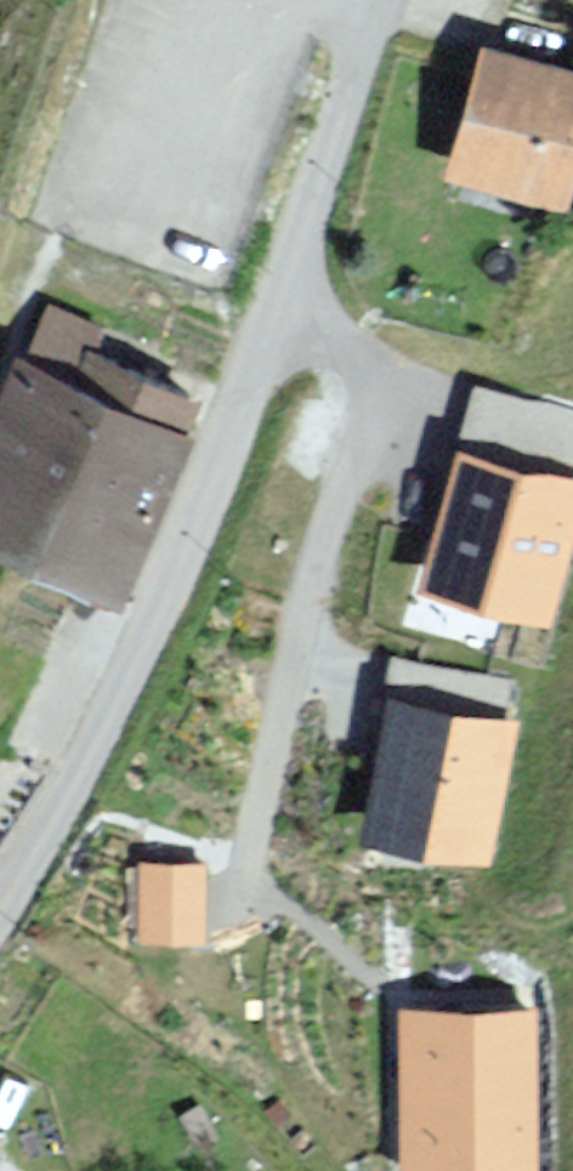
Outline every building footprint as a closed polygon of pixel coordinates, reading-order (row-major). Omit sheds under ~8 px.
[(485,50),(447,180),(562,214),(572,176),(572,75),(485,50)] [(0,410),(0,531),(132,589),(200,434),(191,431),(207,394),(103,348),(110,332),(55,308),(35,353),(27,349),(0,410)] [(424,572),(546,610),(572,525),(572,473),(467,439),(424,572)] [(523,717),(396,686),(363,820),(490,850),(523,717)] [(145,851),(145,934),(196,934),(195,851),(145,851)] [(521,995),(403,997),(406,1164),(524,1162),(521,995)]
